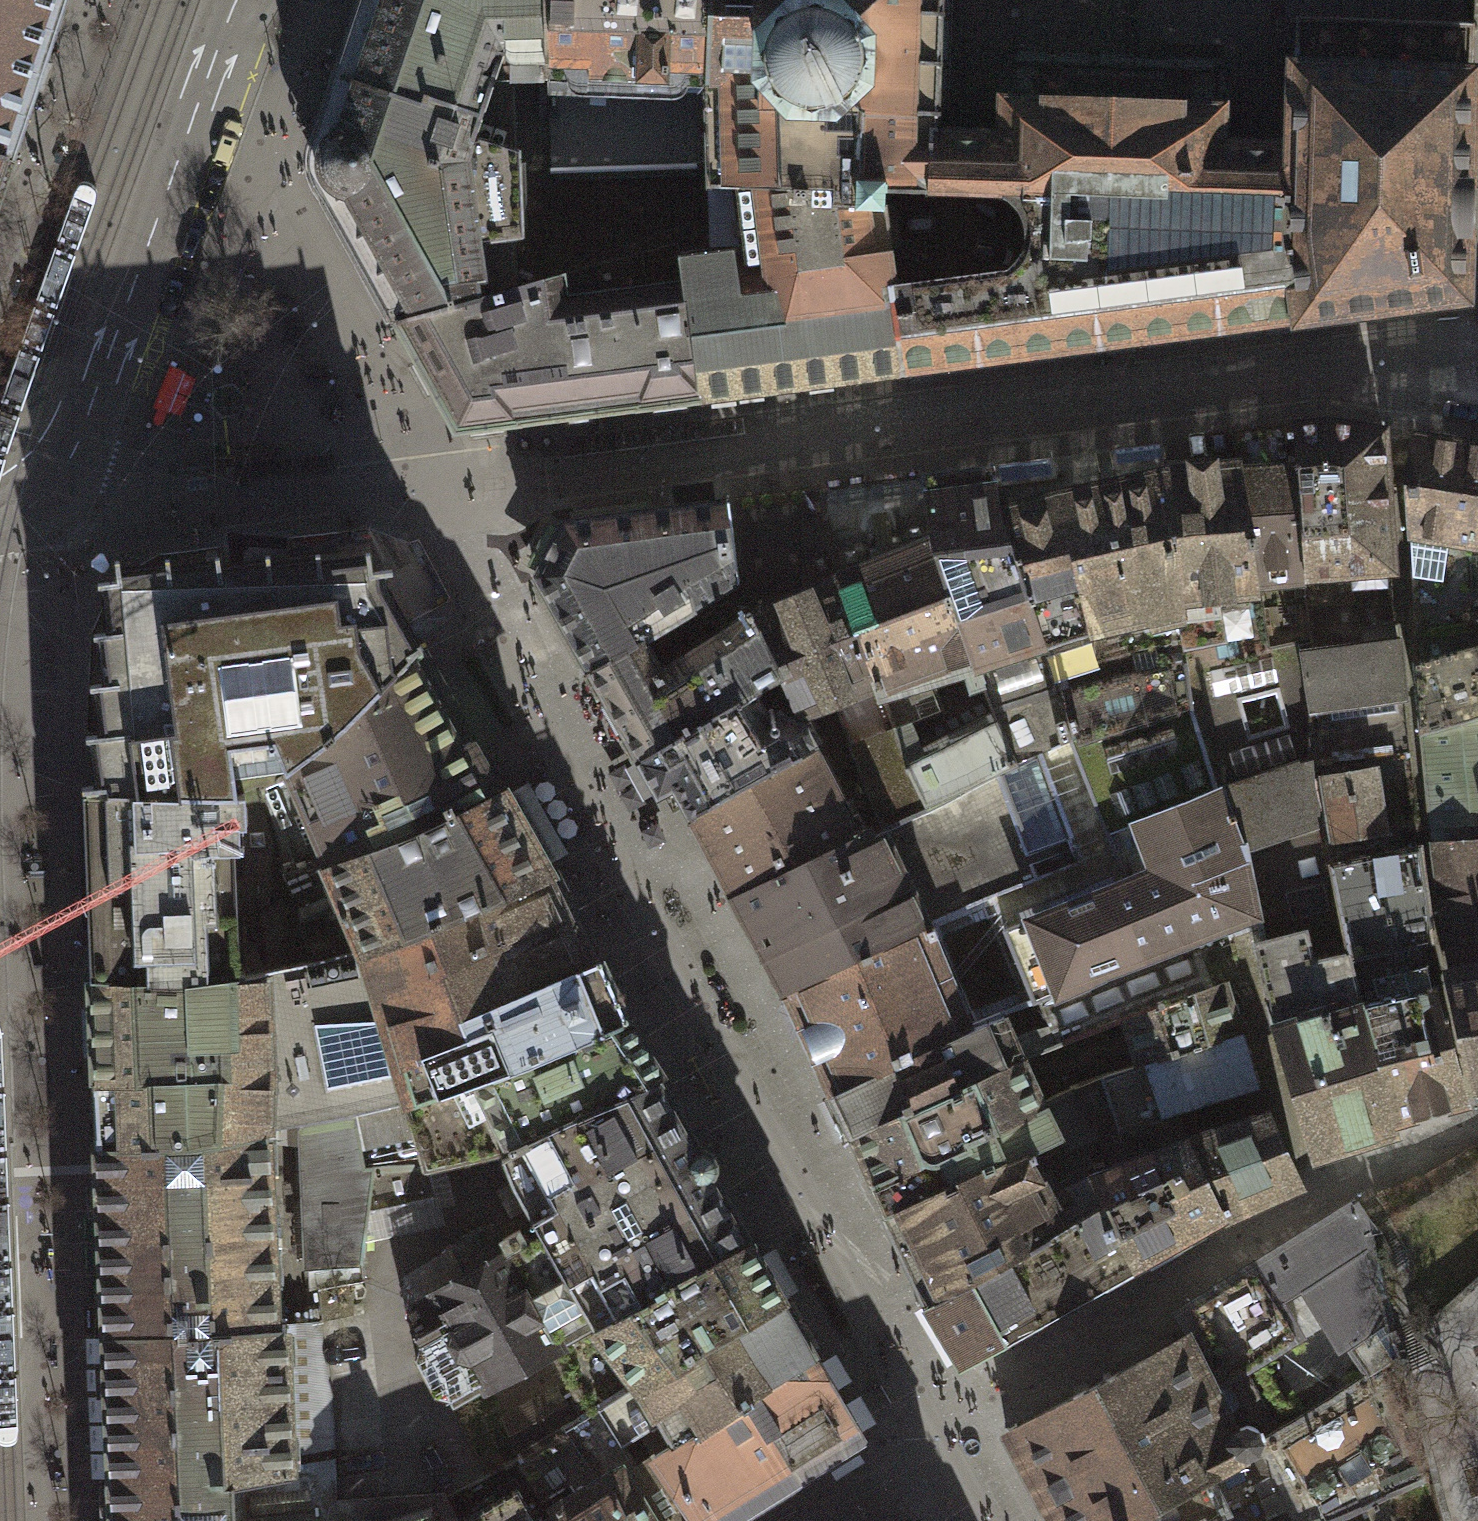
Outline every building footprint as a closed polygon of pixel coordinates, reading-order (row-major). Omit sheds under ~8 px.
[(6,159),(32,86),(41,89),(45,77),(49,65),(40,62),(59,0),(0,0),(0,157),(6,159)] [(486,296),(477,236),(516,233),(512,78),(545,78),(541,0),(363,0),(326,110),(306,169),(393,322),(486,296)] [(545,78),(546,94),(640,98),(640,81),(706,83),(709,0),(541,0),(545,78)] [(931,133),(935,0),(709,0),(706,83),(711,254),(680,259),(696,397),(898,371),(889,285),(879,191),(930,191),(931,133)] [(1469,40),(1469,19),(1289,15),(1287,91),(1285,145),(1256,143),(1220,141),(1221,62),(1155,60),(1001,56),(1000,134),(931,133),(930,191),(1000,194),(1015,204),(1023,219),(1026,234),(1022,251),(1015,261),(1006,271),(889,285),(898,371),(1182,333),(1467,296),(1468,213),(1469,40)] [(696,397),(680,259),(677,240),(639,250),(644,286),(606,293),(592,264),(486,296),(393,322),(423,376),(454,430),(616,408),(696,397)] [(1299,475),(1303,575),(1390,568),(1382,428),(1326,419),(1289,424),(1299,475)] [(355,424),(282,428),(283,457),(357,453),(355,424)] [(1239,465),(1248,580),(1303,575),(1299,475),(1289,424),(1234,432),(1239,465)] [(1412,435),(1403,499),(1406,537),(1477,544),(1477,444),(1412,435)] [(1015,762),(1040,751),(1074,738),(1052,679),(1043,638),(1000,512),(994,463),(922,472),(930,536),(984,682),(991,712),(1015,762)] [(1167,473),(1185,645),(1220,639),(1214,595),(1249,589),(1248,580),(1239,465),(1167,473)] [(828,547),(838,575),(930,536),(922,472),(821,488),(828,547)] [(1052,679),(1074,738),(1191,705),(1185,645),(1167,473),(1132,480),(1040,501),(1000,512),(1043,638),(1052,679)] [(733,583),(750,615),(838,575),(828,547),(821,488),(725,500),(733,583)] [(641,641),(733,583),(725,500),(563,522),(548,548),(534,574),(545,594),(581,661),(584,670),(636,640),(641,641)] [(984,682),(930,536),(838,575),(883,691),(927,675),(962,662),(971,688),(984,682)] [(1406,537),(1417,664),(1477,647),(1477,544),(1406,537)] [(421,647),(387,585),(385,569),(371,571),(369,554),(320,561),(319,556),(270,562),(270,558),(220,564),(219,560),(169,566),(169,561),(115,568),(117,580),(97,582),(98,587),(101,586),(106,631),(93,633),(94,638),(97,638),(102,683),(89,684),(89,689),(92,689),(98,733),(85,735),(86,739),(88,739),(94,785),(81,785),(82,794),(221,797),(240,792),(245,790),(272,780),(285,774),(282,768),(299,761),(333,736),(421,647)] [(883,691),(838,575),(750,615),(782,676),(801,716),(848,696),(861,737),(850,740),(882,827),(928,804),(908,765),(892,729),(878,693),(883,691)] [(637,758),(754,691),(782,676),(750,615),(733,583),(641,641),(636,640),(584,670),(637,758)] [(1395,639),(1300,651),(1308,709),(1402,698),(1395,639)] [(365,850),(499,789),(421,647),(333,736),(299,761),(282,768),(285,774),(325,863),(365,850)] [(1417,664),(1423,728),(1477,711),(1477,647),(1417,664)] [(940,708),(927,675),(883,691),(878,693),(892,729),(908,722),(940,708)] [(739,791),(813,754),(811,745),(802,725),(778,712),(767,718),(754,691),(637,758),(656,795),(673,787),(690,820),(739,791)] [(1242,851),(1219,788),(1191,705),(1074,738),(1125,877),(1003,929),(1033,1000),(1040,997),(1101,973),(1104,968),(1191,938),(1256,915),(1242,851)] [(1423,728),(1431,844),(1477,840),(1477,711),(1423,728)] [(1015,762),(991,712),(918,747),(908,722),(892,729),(908,765),(928,804),(1015,762)] [(929,866),(953,912),(1036,877),(1026,850),(1070,832),(1040,751),(1015,762),(928,804),(882,827),(867,835),(862,824),(851,829),(850,835),(732,895),(762,949),(885,886),(929,866)] [(851,829),(862,824),(856,812),(843,818),(813,754),(739,791),(690,820),(732,895),(850,835),(851,829)] [(1242,851),(1321,826),(1312,759),(1219,788),(1242,851)] [(1370,767),(1326,774),(1336,835),(1381,827),(1370,767)] [(363,950),(546,875),(499,789),(365,850),(325,863),(287,876),(311,957),(354,946),(363,950)] [(221,797),(82,794),(88,979),(186,982),(239,972),(234,849),(239,849),(238,823),(246,823),(245,790),(240,792),(221,797)] [(1477,970),(1477,840),(1431,844),(1453,973),(1477,970)] [(1402,951),(1428,941),(1426,905),(1419,847),(1334,864),(1348,952),(1351,960),(1388,953),(1402,951)] [(864,959),(933,923),(953,912),(929,866),(885,886),(762,949),(783,993),(856,958),(864,959)] [(530,1061),(625,1021),(588,947),(553,872),(546,875),(363,950),(354,946),(311,957),(282,965),(239,972),(186,982),(88,979),(91,1060),(95,1144),(186,1143),(268,1130),(302,1123),(354,1112),(407,1099),(409,1102),(530,1061)] [(831,1092),(967,1029),(929,939),(938,934),(933,923),(864,959),(856,958),(783,993),(831,1092)] [(1305,929),(1257,941),(1273,1025),(1312,1152),(1398,1129),(1395,1120),(1351,960),(1348,952),(1311,959),(1305,929)] [(1209,986),(1191,938),(1104,968),(1101,973),(1040,997),(1052,1024),(1059,1042),(1122,1016),(1161,1001),(1169,1002),(1209,986)] [(1351,960),(1395,1120),(1467,1100),(1428,941),(1402,951),(1388,953),(1351,960)] [(1453,973),(1477,1075),(1477,970),(1453,973)] [(1240,1035),(1222,981),(1209,986),(1169,1002),(1161,1001),(1122,1016),(1137,1067),(1240,1035)] [(853,1137),(1021,1056),(1059,1042),(1052,1024),(1011,1035),(1001,1013),(967,1029),(831,1092),(853,1137)] [(499,1151),(661,1079),(625,1021),(530,1061),(409,1102),(407,1099),(354,1112),(361,1148),(416,1135),(426,1165),(426,1167),(499,1151)] [(1252,1033),(1240,1035),(1137,1067),(1104,1074),(1042,1100),(1060,1137),(1095,1123),(1106,1129),(1262,1082),(1252,1033)] [(969,1181),(1028,1152),(1060,1137),(1042,1100),(1025,1064),(1021,1056),(853,1137),(855,1143),(859,1152),(882,1203),(887,1215),(961,1180),(969,1181)] [(666,1281),(749,1240),(678,1105),(671,1093),(661,1079),(499,1151),(506,1166),(513,1183),(530,1214),(517,1227),(500,1235),(492,1223),(479,1224),(459,1235),(452,1246),(464,1269),(413,1301),(428,1324),(413,1335),(418,1342),(415,1355),(436,1394),(447,1396),(452,1403),(548,1350),(554,1352),(598,1333),(597,1328),(670,1289),(666,1281)] [(368,1209),(374,1166),(365,1167),(361,1148),(354,1112),(302,1123),(308,1265),(362,1262),(365,1234),(373,1210),(368,1209)] [(1188,1146),(1221,1214),(1298,1179),(1271,1119),(1188,1146)] [(186,1143),(95,1144),(103,1332),(276,1325),(268,1130),(186,1143)] [(1103,1209),(1132,1266),(1221,1214),(1188,1146),(1186,1141),(1088,1174),(1103,1209)] [(1376,1195),(1390,1217),(1477,1160),(1477,1142),(1426,1173),(1376,1195)] [(976,1275),(1103,1209),(1088,1174),(1050,1195),(1028,1152),(969,1181),(961,1180),(887,1215),(929,1300),(976,1275)] [(368,1209),(373,1210),(433,1196),(426,1167),(426,1165),(414,1167),(414,1163),(374,1166),(368,1209)] [(443,1199),(389,1209),(393,1231),(448,1220),(443,1199)] [(1278,1300),(1301,1286),(1339,1347),(1344,1344),(1363,1376),(1277,1431),(1244,1461),(1268,1519),(1269,1520),(1331,1520),(1368,1505),(1427,1480),(1430,1478),(1399,1358),(1385,1330),(1356,1206),(1254,1261),(1278,1300)] [(976,1275),(1006,1332),(1111,1277),(1132,1266),(1103,1209),(976,1275)] [(704,1345),(781,1299),(749,1240),(666,1281),(670,1289),(597,1328),(598,1333),(554,1352),(569,1382),(503,1417),(518,1458),(567,1432),(565,1425),(586,1412),(591,1413),(695,1354),(704,1345)] [(1184,1335),(1211,1388),(1299,1333),(1278,1300),(1254,1261),(1184,1299),(1200,1327),(1184,1335)] [(976,1275),(929,1300),(943,1327),(959,1357),(1006,1332),(976,1275)] [(752,1391),(813,1353),(781,1299),(704,1345),(695,1354),(591,1413),(586,1412),(565,1425),(567,1432),(603,1486),(634,1467),(619,1442),(657,1418),(672,1442),(677,1444),(735,1407),(752,1391)] [(276,1325),(103,1332),(113,1520),(233,1520),(230,1480),(289,1468),(283,1325),(276,1325)] [(1184,1335),(1132,1363),(1007,1429),(1038,1487),(1058,1520),(1118,1520),(1210,1477),(1244,1461),(1277,1431),(1264,1409),(1232,1429),(1211,1388),(1184,1335)] [(654,1454),(699,1520),(730,1520),(751,1508),(864,1436),(838,1395),(813,1353),(752,1391),(735,1407),(677,1444),(672,1442),(654,1454)] [(530,1481),(552,1520),(559,1518),(560,1520),(699,1520),(654,1454),(634,1467),(603,1486),(567,1432),(518,1458),(530,1481)] [(1118,1520),(1199,1520),(1217,1511),(1224,1508),(1210,1477),(1118,1520)] [(1368,1505),(1375,1520),(1438,1520),(1427,1480),(1368,1505)] [(459,1520),(560,1520),(559,1518),(552,1520),(530,1481),(460,1519),(459,1520)] [(1199,1520),(1222,1520),(1217,1511),(1199,1520)]
